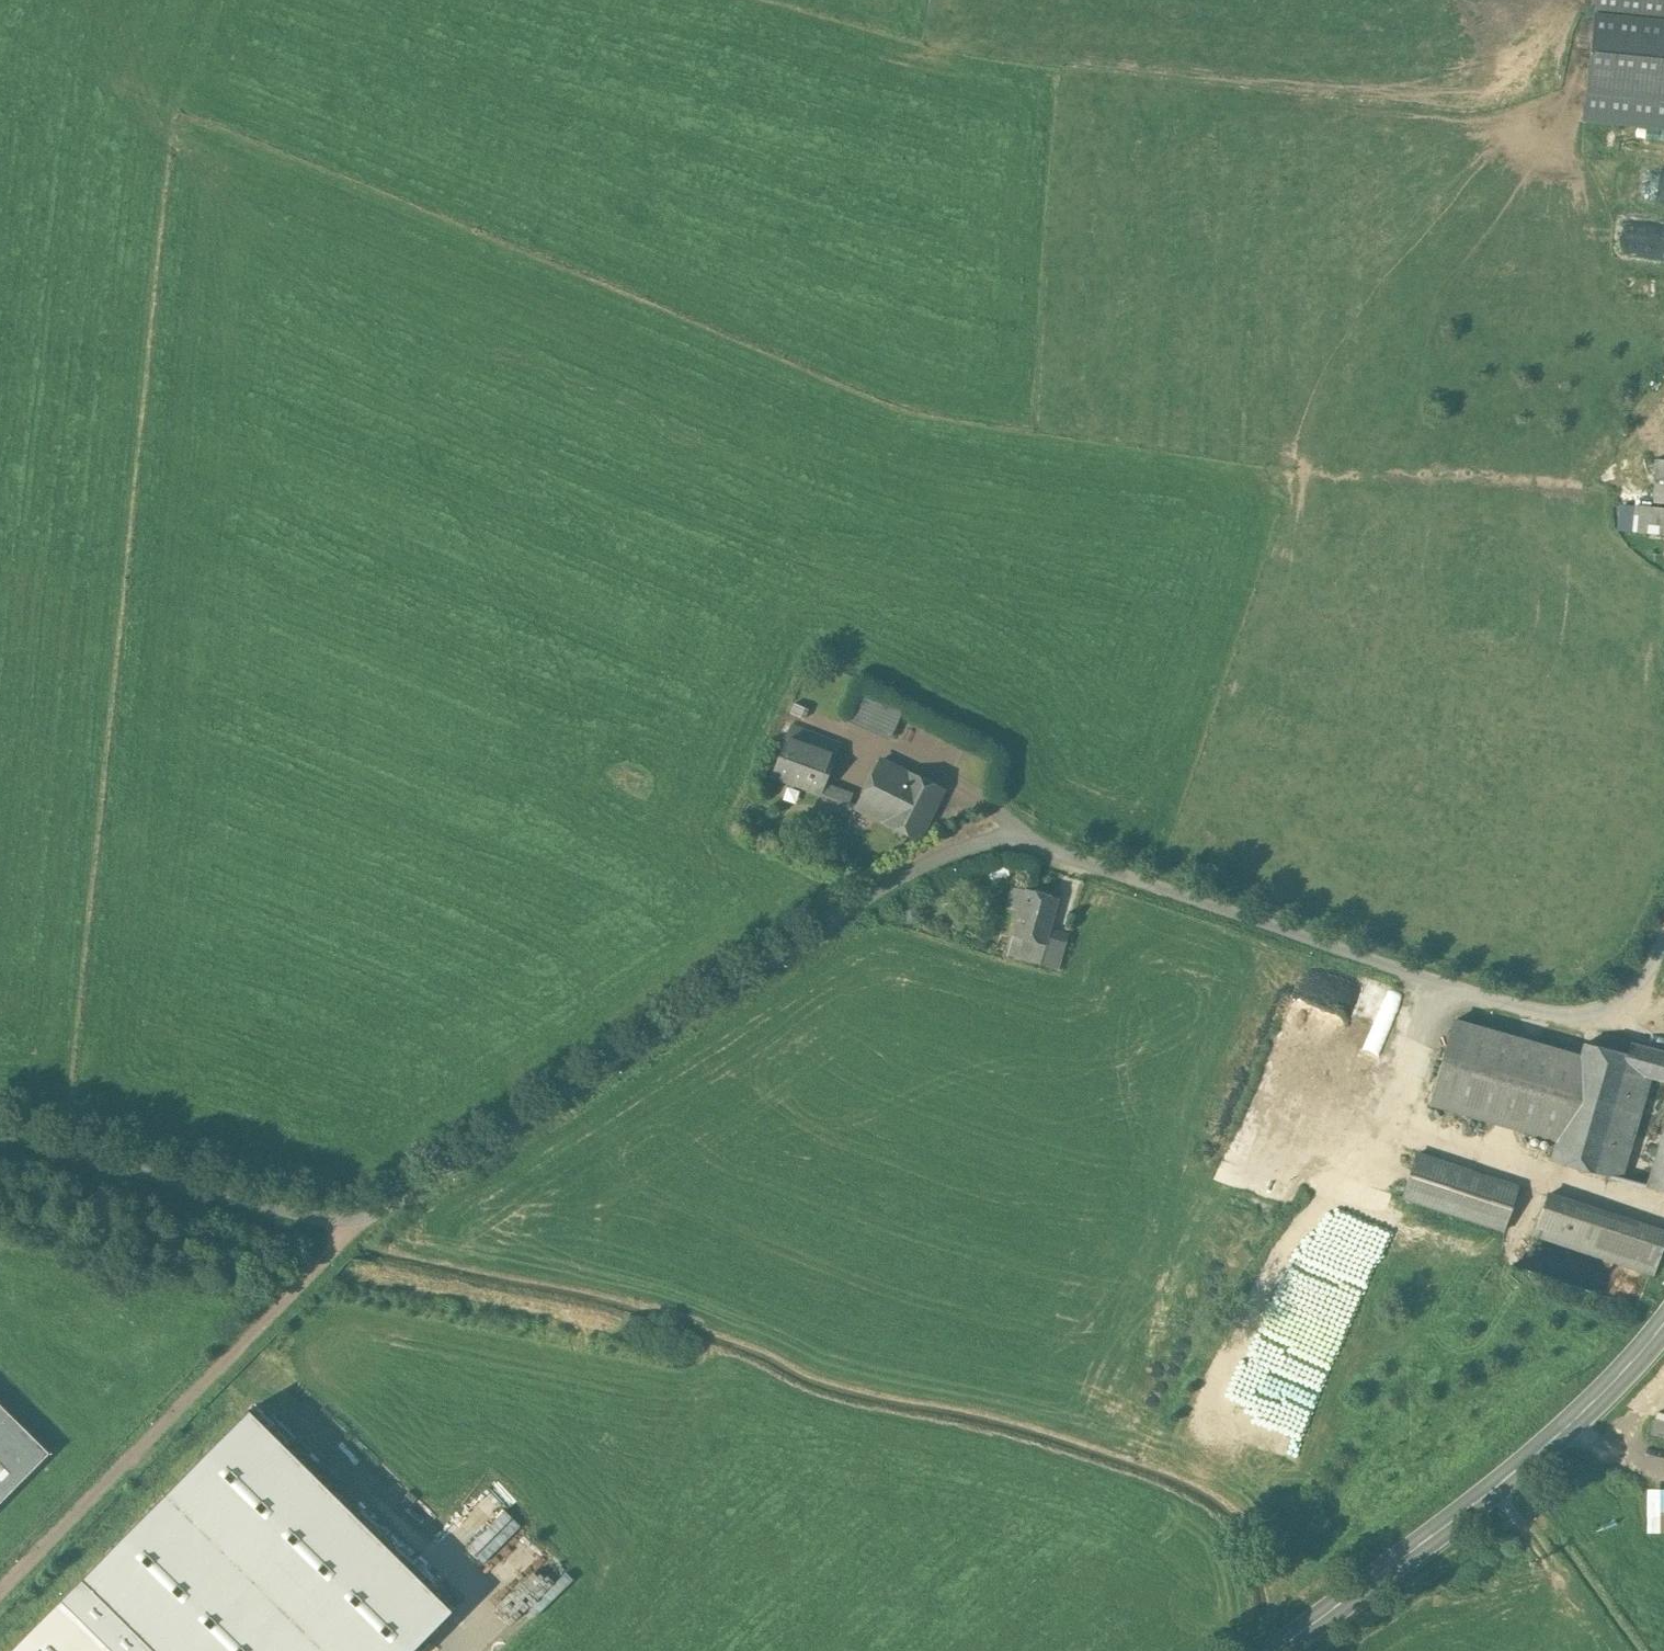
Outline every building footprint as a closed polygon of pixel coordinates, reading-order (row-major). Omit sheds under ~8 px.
[(1582,121),(1663,129),(1663,0),(1594,0),(1582,121)] [(1654,460),(1653,502),(1663,503),(1663,461),(1654,460)] [(1634,505),(1634,508),(1631,531),(1663,535),(1663,509),(1634,505)] [(909,705),(864,683),(846,720),(891,742),(909,705)] [(837,742),(791,725),(771,776),(818,794),(822,785),(834,755),(833,754),(837,742)] [(943,791),(880,760),(860,801),(857,808),(919,839),(943,791)] [(860,801),(822,785),(818,794),(814,803),(851,819),(857,808),(860,801)] [(1058,898),(1026,889),(1013,936),(1046,945),(1046,944),(1050,927),(1058,898)] [(1046,945),(1013,936),(1008,954),(1041,963),(1046,945)] [(1064,948),(1046,944),(1046,945),(1041,963),(1048,965),(1048,966),(1059,969),(1064,948)] [(1380,990),(1364,1055),(1380,1059),(1396,994),(1380,990)] [(1312,1131),(1351,1008),(1298,992),(1259,1115),(1312,1131)] [(1430,1104),(1556,1140),(1580,1056),(1454,1020),(1430,1104)] [(1631,1043),(1608,1036),(1604,1049),(1627,1056),(1631,1045),(1631,1043)] [(1551,1160),(1601,1174),(1628,1071),(1663,1081),(1663,1053),(1631,1045),(1627,1056),(1604,1049),(1584,1043),(1580,1056),(1556,1140),(1551,1160)] [(1647,1187),(1663,1191),(1663,1125),(1647,1187)] [(1520,1186),(1417,1152),(1403,1195),(1505,1229),(1520,1186)] [(1548,1195),(1536,1232),(1653,1272),(1663,1240),(1663,1234),(1548,1195)] [(0,1404),(0,1503),(49,1453),(0,1404)] [(249,1410),(81,1579),(154,1650),(409,1650),(450,1610),(249,1410)] [(1658,1412),(1651,1434),(1663,1438),(1663,1414),(1658,1412)] [(1649,1494),(1650,1528),(1663,1528),(1663,1494),(1649,1494)] [(468,1545),(485,1561),(521,1522),(504,1506),(468,1545)] [(535,1614),(572,1578),(548,1553),(494,1605),(510,1622),(527,1606),(535,1614)] [(81,1579),(61,1599),(114,1650),(154,1650),(81,1579)] [(61,1599),(10,1650),(114,1650),(61,1599)]
